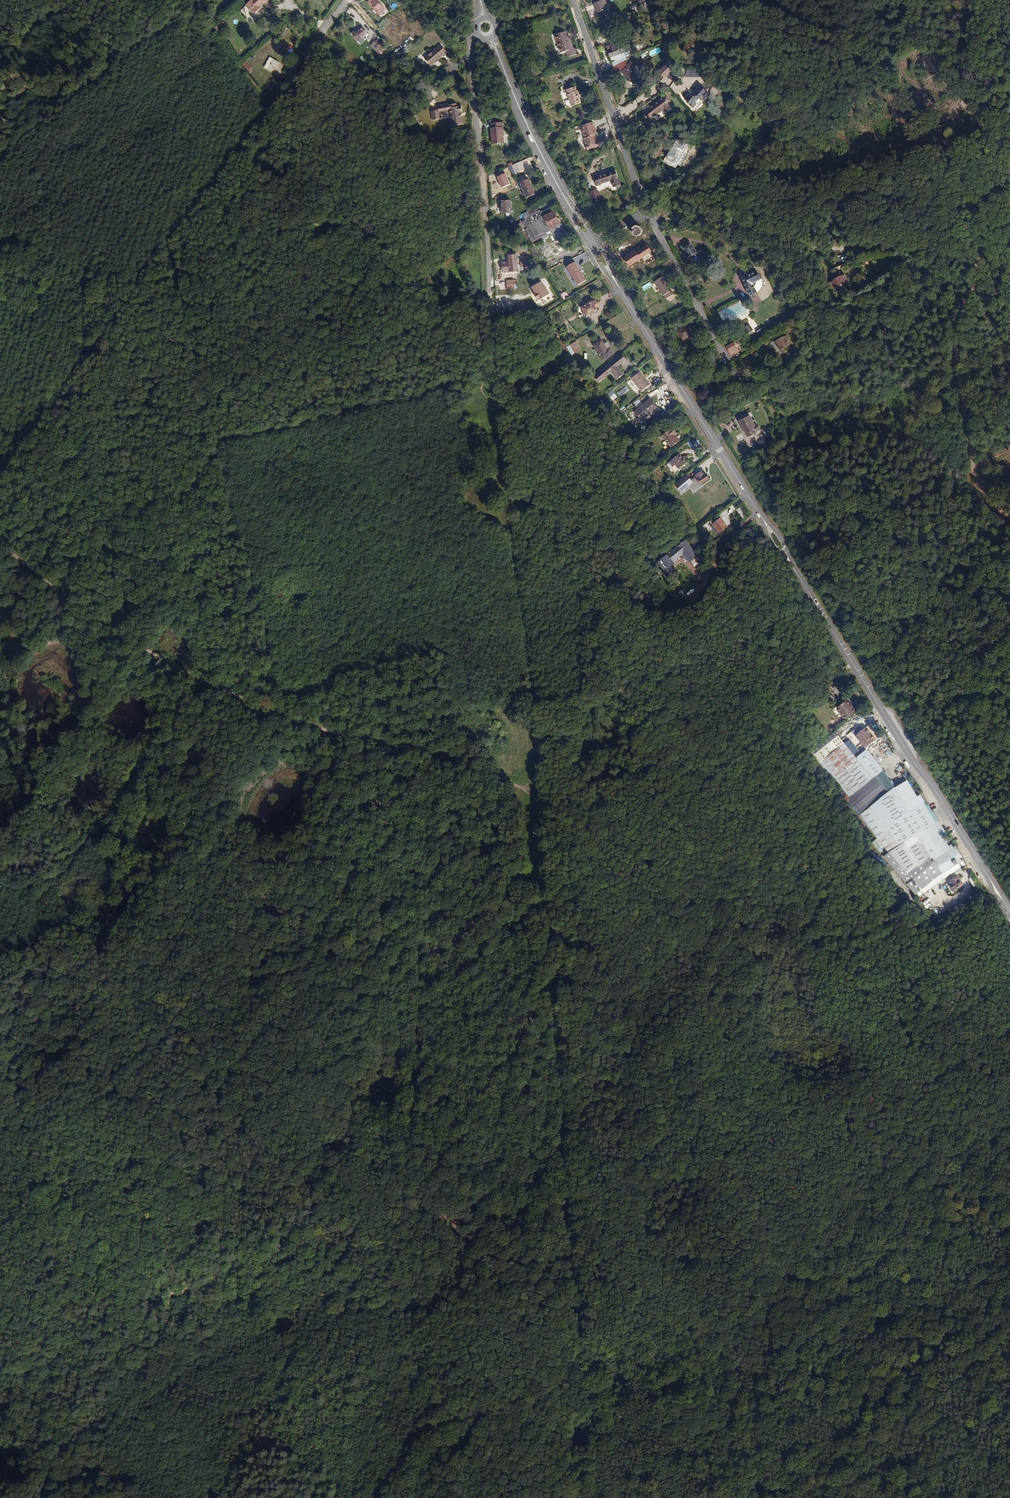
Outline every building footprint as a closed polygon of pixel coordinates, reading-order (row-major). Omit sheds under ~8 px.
[(237,38),(257,22),(251,15),(261,8),(259,6),(268,0),(250,0),(224,20),(237,38)] [(381,17),(387,11),(377,2),(373,6),(376,9),(375,11),(381,17)] [(595,19),(598,19),(602,17),(604,16),(601,8),(592,11),(595,19)] [(364,29),(357,34),(356,32),(353,35),(359,42),(362,40),(369,34),(364,29)] [(565,46),(562,36),(561,32),(551,35),(559,59),(572,55),(568,44),(565,46)] [(602,45),(609,62),(623,55),(617,43),(621,41),(619,35),(616,36),(615,38),(611,38),(605,41),(605,44),(602,45)] [(374,52),(380,47),(373,38),(366,44),(374,52)] [(432,59),(436,55),(437,56),(440,53),(444,49),(448,45),(442,38),(426,52),(432,59)] [(627,53),(621,41),(617,43),(623,55),(627,53)] [(270,67),(274,60),(266,55),(260,64),(267,68),(269,66),(270,67)] [(630,84),(636,78),(630,72),(632,69),(630,67),(634,63),(630,59),(618,73),(630,84)] [(245,61),(242,64),(249,72),(253,69),(245,61)] [(664,78),(674,66),(668,61),(658,73),(664,78)] [(372,68),(375,72),(381,67),(378,63),(372,68)] [(650,75),(655,81),(658,77),(654,71),(650,75)] [(670,83),(673,80),(676,82),(680,76),(673,71),(666,80),(670,83)] [(561,92),(565,101),(575,98),(573,92),(572,92),(571,89),(561,92)] [(682,104),(690,110),(688,112),(692,115),(696,110),(698,112),(701,110),(698,108),(706,98),(697,90),(689,100),(687,98),(682,104)] [(575,98),(565,101),(566,103),(567,103),(569,108),(576,106),(574,101),(576,100),(575,98)] [(436,107),(448,105),(447,100),(446,99),(435,101),(436,105),(436,107)] [(447,100),(448,105),(450,121),(460,119),(458,108),(460,107),(459,102),(455,102),(454,99),(447,100)] [(643,119),(649,125),(654,119),(655,120),(662,113),(665,115),(669,111),(667,108),(665,106),(668,104),(663,99),(661,102),(660,101),(655,106),(656,107),(654,109),(653,108),(648,113),(648,114),(643,119)] [(437,114),(436,107),(436,105),(429,107),(431,116),(437,114)] [(593,136),(589,124),(587,125),(580,127),(579,128),(581,134),(580,135),(581,140),(580,140),(582,146),(582,147),(584,153),(603,146),(601,140),(593,143),(591,137),(593,136)] [(491,132),(490,132),(491,149),(503,148),(502,130),(502,126),(491,127),(491,132)] [(685,176),(698,152),(672,140),(660,164),(685,176)] [(521,170),(517,162),(508,167),(512,174),(521,170)] [(618,189),(613,174),(592,181),(595,190),(599,189),(599,187),(609,184),(611,191),(618,189)] [(533,196),(526,179),(518,183),(525,199),(533,196)] [(598,204),(594,193),(587,195),(592,206),(598,204)] [(509,217),(508,204),(500,204),(501,217),(509,217)] [(529,217),(515,224),(527,244),(550,231),(555,241),(565,236),(549,209),(540,214),(538,211),(537,212),(529,217)] [(636,227),(632,230),(631,234),(633,238),(638,239),(642,237),(643,232),(640,228),(636,227)] [(647,245),(636,253),(641,260),(643,259),(651,253),(652,252),(647,245)] [(695,262),(699,260),(691,247),(684,252),(688,258),(686,260),(692,270),(698,266),(695,262)] [(636,252),(624,259),(629,268),(641,261),(641,260),(637,254),(636,253),(636,252)] [(651,253),(643,259),(647,265),(655,260),(651,253)] [(834,264),(830,257),(823,257),(829,267),(834,264)] [(586,281),(575,262),(566,267),(578,286),(586,281)] [(761,277),(757,271),(745,278),(755,295),(763,290),(759,283),(761,282),(759,278),(761,277)] [(655,281),(665,296),(674,290),(665,275),(655,281)] [(834,281),(838,289),(847,284),(843,276),(834,281)] [(517,284),(517,280),(508,280),(508,288),(515,288),(515,284),(517,284)] [(790,293),(799,288),(795,281),(786,286),(790,293)] [(828,284),(832,293),(838,289),(834,281),(828,284)] [(545,287),(542,282),(531,288),(535,294),(533,295),(537,302),(539,301),(550,295),(546,287),(545,287)] [(644,291),(652,286),(650,282),(641,286),(644,291)] [(566,291),(560,294),(564,300),(569,297),(566,291)] [(758,295),(751,298),(755,306),(762,302),(758,295)] [(593,307),(597,305),(596,301),(591,304),(590,303),(580,309),(585,317),(595,311),(593,307)] [(719,313),(723,322),(734,317),(730,308),(719,313)] [(743,329),(747,335),(753,331),(750,325),(743,329)] [(684,344),(697,336),(691,327),(678,336),(684,344)] [(616,347),(612,340),(608,343),(604,337),(603,336),(599,339),(603,347),(597,351),(601,357),(616,347)] [(788,341),(790,339),(788,336),(776,342),(782,352),(787,349),(786,348),(790,345),(788,341)] [(562,339),(559,342),(563,348),(567,345),(562,339)] [(592,343),(597,351),(603,347),(599,339),(592,343)] [(577,341),(567,346),(571,355),(581,350),(577,341)] [(738,353),(733,345),(726,348),(731,357),(738,353)] [(624,359),(620,354),(614,359),(618,364),(624,359)] [(593,375),(597,380),(602,377),(601,376),(608,371),(615,380),(621,375),(615,367),(611,361),(593,375)] [(709,375),(717,369),(714,365),(705,370),(709,375)] [(642,390),(651,384),(641,371),(632,377),(642,390)] [(613,390),(607,393),(612,401),(618,397),(613,390)] [(641,405),(637,400),(631,404),(634,407),(635,406),(636,407),(632,411),(637,419),(653,408),(648,400),(641,405)] [(761,433),(753,418),(741,425),(749,439),(761,433)] [(669,446),(679,439),(674,433),(676,431),(672,425),(660,434),(669,446)] [(677,468),(685,462),(678,453),(668,461),(671,466),(674,464),(677,468)] [(708,479),(704,473),(702,474),(701,473),(694,477),(700,485),(708,479)] [(673,484),(679,493),(691,483),(685,475),(673,484)] [(740,507),(736,509),(742,518),(746,516),(740,507)] [(720,515),(719,517),(713,520),(720,531),(727,526),(720,515)] [(668,560),(670,562),(673,559),(672,557),(682,550),(688,558),(696,552),(684,537),(663,553),(657,558),(663,565),(668,560)] [(683,602),(689,597),(680,585),(674,590),(683,602)] [(827,691),(836,700),(840,697),(832,687),(827,691)] [(842,711),(848,718),(859,709),(857,705),(856,705),(850,697),(840,706),(843,710),(842,711)] [(859,816),(896,788),(867,747),(877,740),(867,727),(856,735),(855,734),(844,743),(818,764),(850,805),(859,816)] [(818,764),(844,743),(838,735),(813,755),(818,764)] [(907,804),(918,796),(907,779),(896,788),(907,804)] [(896,788),(859,816),(889,852),(939,819),(934,811),(933,811),(929,805),(928,805),(921,794),(918,796),(907,804),(896,788)] [(939,819),(889,852),(887,854),(884,856),(919,897),(921,895),(954,872),(966,863),(964,860),(965,859),(957,845),(956,846),(954,842),(950,845),(941,833),(946,829),(939,819)] [(952,877),(945,883),(950,890),(957,885),(952,877)]
